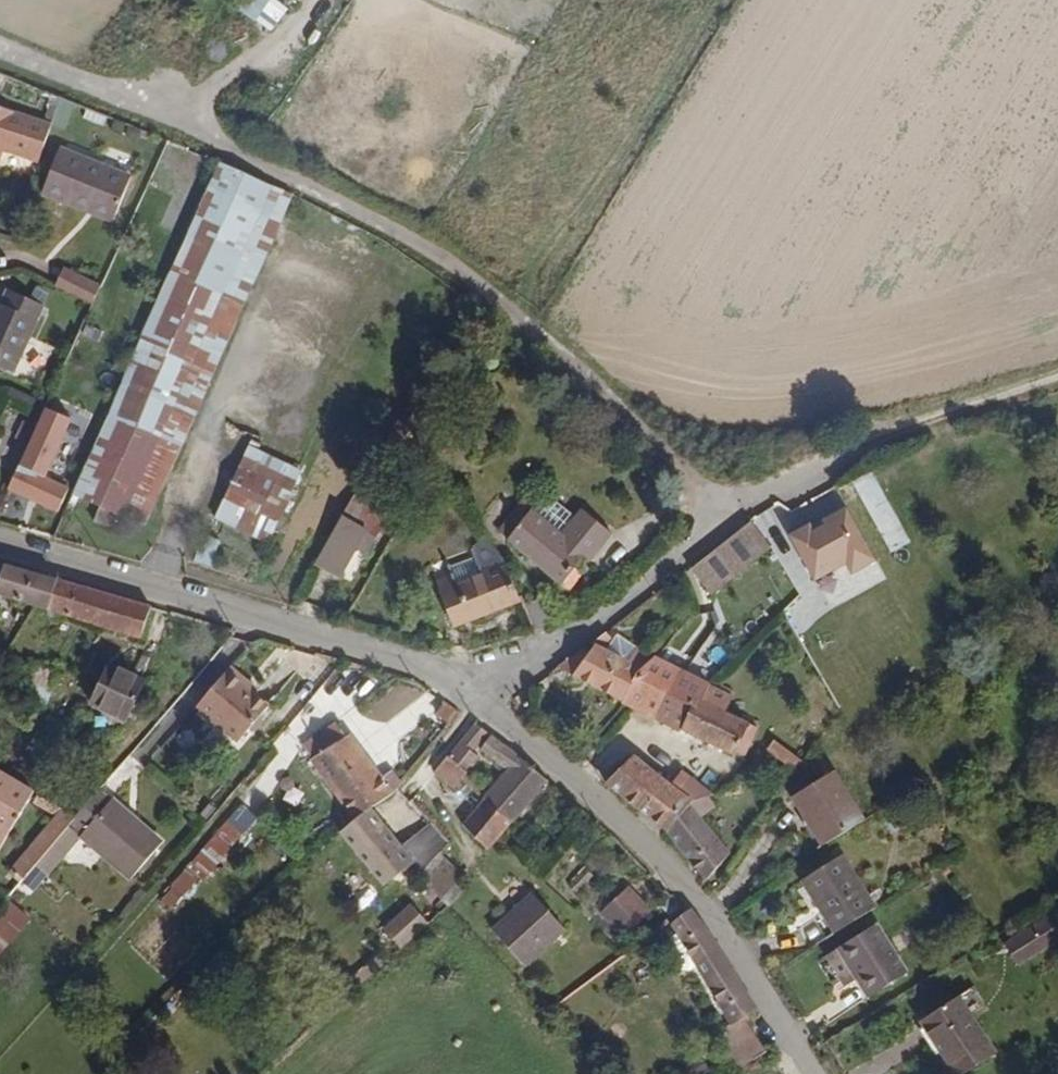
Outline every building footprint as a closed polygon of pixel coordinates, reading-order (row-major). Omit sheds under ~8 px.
[(232,5),(254,22),(272,0),(236,0),(232,5)] [(59,147),(0,121),(0,168),(12,173),(17,162),(46,176),(59,147)] [(118,227),(133,196),(79,172),(63,208),(91,221),(93,216),(118,227)] [(91,221),(116,232),(118,227),(93,216),(91,221)] [(210,389),(262,275),(193,244),(101,443),(81,486),(110,499),(129,508),(152,518),(210,389)] [(99,299),(106,284),(77,271),(70,285),(99,299)] [(29,312),(1,299),(0,302),(0,367),(2,368),(29,312)] [(406,455),(413,460),(426,437),(409,417),(391,447),(406,455)] [(37,472),(57,429),(44,424),(11,494),(58,509),(70,485),(37,472)] [(271,543),(303,467),(247,443),(214,519),(271,543)] [(385,489),(406,455),(391,447),(377,471),(362,496),(367,499),(376,483),(385,489)] [(876,468),(854,478),(887,553),(909,543),(876,468)] [(809,598),(885,558),(845,481),(783,514),(770,522),(778,539),(803,586),(809,598)] [(516,514),(508,524),(577,583),(591,567),(583,561),(593,549),(598,553),(620,526),(592,503),(585,511),(557,488),(548,500),(534,489),(515,513),(516,514)] [(385,540),(398,517),(367,499),(362,496),(323,563),(347,577),(365,549),(374,533),(385,540)] [(104,514),(122,522),(129,508),(110,499),(104,514)] [(775,542),(774,541),(753,513),(692,561),(713,588),(775,542)] [(446,579),(460,614),(526,588),(512,553),(509,545),(501,526),(498,522),(477,539),(480,547),(455,557),(457,564),(442,569),(446,579)] [(376,555),(385,540),(374,533),(365,549),(376,555)] [(197,561),(211,564),(218,541),(204,537),(197,561)] [(49,612),(60,578),(4,563),(0,577),(0,598),(37,609),(49,612)] [(144,639),(154,605),(60,578),(49,612),(144,639)] [(550,593),(530,600),(535,612),(540,625),(557,623),(561,620),(550,593)] [(700,694),(705,695),(712,679),(636,642),(625,658),(606,645),(615,635),(606,626),(593,637),(596,638),(590,647),(584,644),(560,662),(625,697),(684,725),(700,694)] [(636,642),(619,630),(615,635),(606,645),(625,658),(636,642)] [(124,717),(142,677),(106,662),(88,701),(124,717)] [(243,686),(246,682),(228,666),(193,706),(235,743),(266,706),(243,686)] [(67,697),(72,678),(46,671),(41,689),(67,697)] [(729,708),(736,691),(712,679),(705,695),(700,694),(684,725),(739,751),(742,748),(748,751),(761,724),(729,708)] [(64,708),(67,697),(41,689),(37,702),(64,708)] [(453,723),(464,711),(447,699),(438,711),(453,723)] [(347,793),(364,813),(372,805),(396,782),(399,785),(402,782),(408,775),(397,763),(387,771),(350,727),(346,730),(334,715),(300,737),(347,793)] [(491,731),(476,720),(450,751),(465,762),(491,731)] [(797,765),(805,754),(777,734),(769,745),(797,765)] [(492,751),(515,769),(499,789),(525,809),(551,776),(502,740),(492,751)] [(605,777),(666,825),(691,795),(671,779),(633,749),(607,774),(605,777)] [(438,766),(453,778),(465,762),(450,751),(438,766)] [(856,822),(867,815),(836,764),(793,789),(823,842),(856,822)] [(707,790),(710,787),(682,766),(671,779),(691,795),(707,790)] [(5,840),(29,800),(32,794),(0,774),(0,837),(5,840)] [(372,805),(375,810),(399,785),(396,782),(372,805)] [(164,841),(100,786),(75,815),(138,870),(164,841)] [(493,849),(501,839),(525,809),(499,789),(467,828),(493,849)] [(716,801),(707,790),(691,795),(666,825),(699,860),(708,875),(721,860),(730,848),(702,814),(716,801)] [(252,812),(261,802),(250,793),(188,865),(201,877),(255,815),(252,812)] [(62,812),(36,797),(33,802),(58,818),(62,812)] [(425,860),(407,841),(375,810),(372,805),(364,813),(367,816),(347,836),(395,887),(425,860)] [(24,875),(35,862),(69,822),(71,819),(62,812),(58,818),(15,868),(24,875)] [(445,856),(461,837),(435,813),(407,841),(425,860),(428,862),(435,869),(445,856)] [(69,822),(133,876),(138,870),(75,815),(71,819),(69,822)] [(853,857),(846,847),(840,851),(805,873),(817,892),(825,905),(839,927),(880,901),(853,857)] [(453,900),(468,879),(445,856),(435,869),(430,875),(453,900)] [(172,884),(173,886),(165,895),(177,906),(198,881),(185,869),(172,884)] [(20,903),(33,886),(22,877),(8,894),(20,903)] [(630,934),(656,910),(634,886),(608,909),(630,934)] [(534,960),(573,922),(539,887),(499,924),(534,960)] [(174,909),(177,906),(165,895),(163,898),(174,909)] [(32,919),(12,901),(0,914),(0,955),(32,919)] [(412,902),(383,926),(400,947),(430,924),(412,902)] [(1057,904),(1039,916),(1051,938),(1057,934),(1057,905),(1057,904)] [(748,1009),(758,1003),(694,908),(672,924),(735,1020),(717,1032),(739,1067),(772,1048),(748,1009)] [(1023,956),(1051,938),(1039,916),(1011,934),(1023,956)] [(873,992),(913,968),(881,917),(842,942),(873,992)] [(996,1053),(961,994),(919,1018),(953,1073),(960,1073),(996,1053)]
